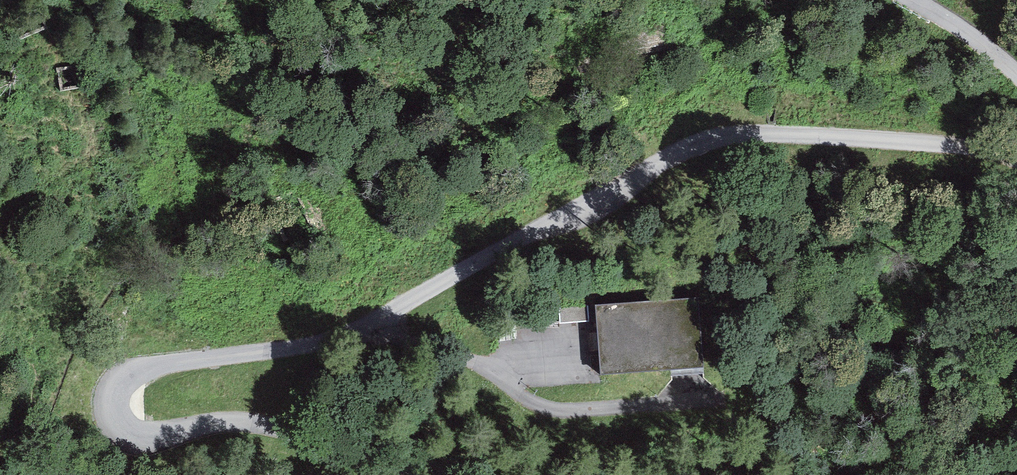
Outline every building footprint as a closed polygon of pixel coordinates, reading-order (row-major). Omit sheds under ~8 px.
[(698,296),(595,305),(600,374),(704,365),(698,296)]
